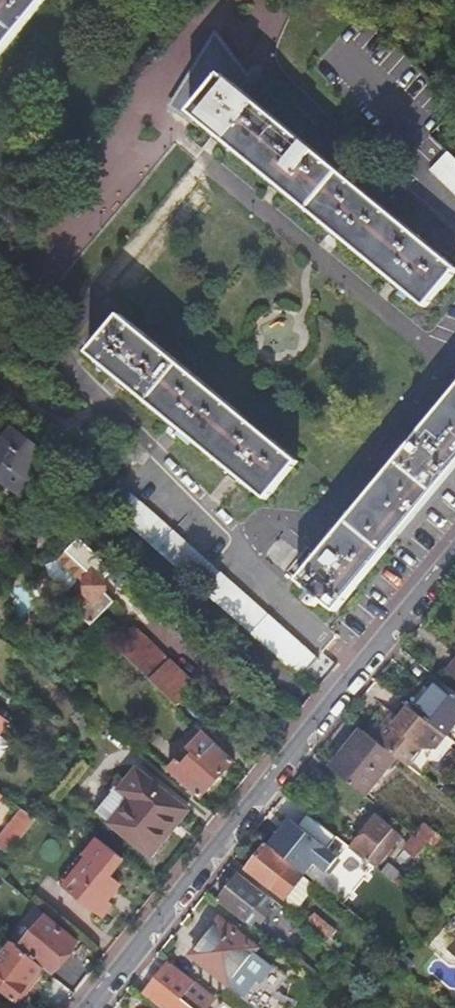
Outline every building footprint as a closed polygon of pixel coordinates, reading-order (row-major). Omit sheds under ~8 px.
[(43,0),(0,0),(0,52),(43,0)] [(222,76),(191,114),(425,308),(454,271),(454,269),(222,76)] [(447,117),(454,125),(454,107),(447,117)] [(430,136),(412,155),(454,196),(454,160),(430,136)] [(297,464),(120,317),(89,355),(266,501),(297,464)] [(299,581),(336,613),(454,470),(454,393),(299,581)] [(0,441),(0,484),(16,496),(45,455),(13,431),(4,444),(0,441)] [(109,507),(303,679),(320,659),(126,490),(109,507)] [(82,593),(71,607),(95,629),(116,604),(104,593),(104,582),(114,572),(81,540),(61,563),(82,582),(80,583),(79,584),(78,586),(77,588),(78,590),(79,591),(80,593),(82,593)] [(156,687),(171,702),(189,684),(135,634),(118,652),(156,687)] [(454,724),(454,693),(440,681),(416,712),(445,736),(454,724)] [(190,719),(178,708),(171,702),(156,687),(144,700),(191,744),(203,732),(190,719)] [(197,711),(185,699),(178,708),(190,719),(197,711)] [(434,749),(445,736),(416,712),(409,706),(400,717),(395,723),(390,718),(374,738),(388,749),(398,758),(411,768),(429,746),(434,749)] [(395,723),(400,717),(395,713),(390,718),(395,723)] [(374,738),(365,730),(334,771),(367,798),(398,758),(388,749),(374,738)] [(201,799),(234,761),(218,745),(205,761),(195,753),(185,764),(179,759),(168,771),(201,799)] [(188,814),(137,773),(120,794),(130,802),(110,827),(149,858),(174,827),(177,829),(188,814)] [(0,796),(0,820),(12,804),(0,796)] [(35,820),(19,809),(0,835),(0,852),(7,857),(35,820)] [(378,818),(351,849),(367,862),(377,851),(385,856),(401,837),(378,818)] [(430,820),(416,838),(422,842),(423,843),(427,846),(441,829),(430,820)] [(277,833),(267,845),(290,864),(304,875),(327,845),(298,822),(285,839),(277,833)] [(422,842),(416,838),(401,855),(412,863),(427,846),(423,843),(422,842)] [(111,878),(124,863),(97,842),(85,858),(82,855),(58,886),(102,922),(115,908),(107,902),(116,892),(114,890),(119,884),(111,878)] [(290,864),(267,845),(248,870),(285,901),(304,878),(303,876),(304,875),(290,864)] [(393,868),(385,877),(394,884),(402,875),(393,868)] [(276,903),(241,875),(218,902),(254,930),(276,903)] [(304,878),(285,901),(283,903),(295,913),(316,887),(304,878)] [(349,911),(363,922),(369,914),(355,903),(349,911)] [(304,926),(326,944),(335,932),(314,914),(304,926)] [(31,926),(15,945),(43,968),(52,975),(75,946),(44,920),(36,930),(31,926)] [(257,950),(221,921),(193,956),(229,986),(257,950)] [(0,961),(0,992),(15,1004),(43,968),(15,945),(13,944),(0,961)] [(145,996),(160,1007),(207,1007),(214,1000),(170,966),(145,996)] [(257,990),(244,1007),(265,1007),(270,1001),(257,990)]
